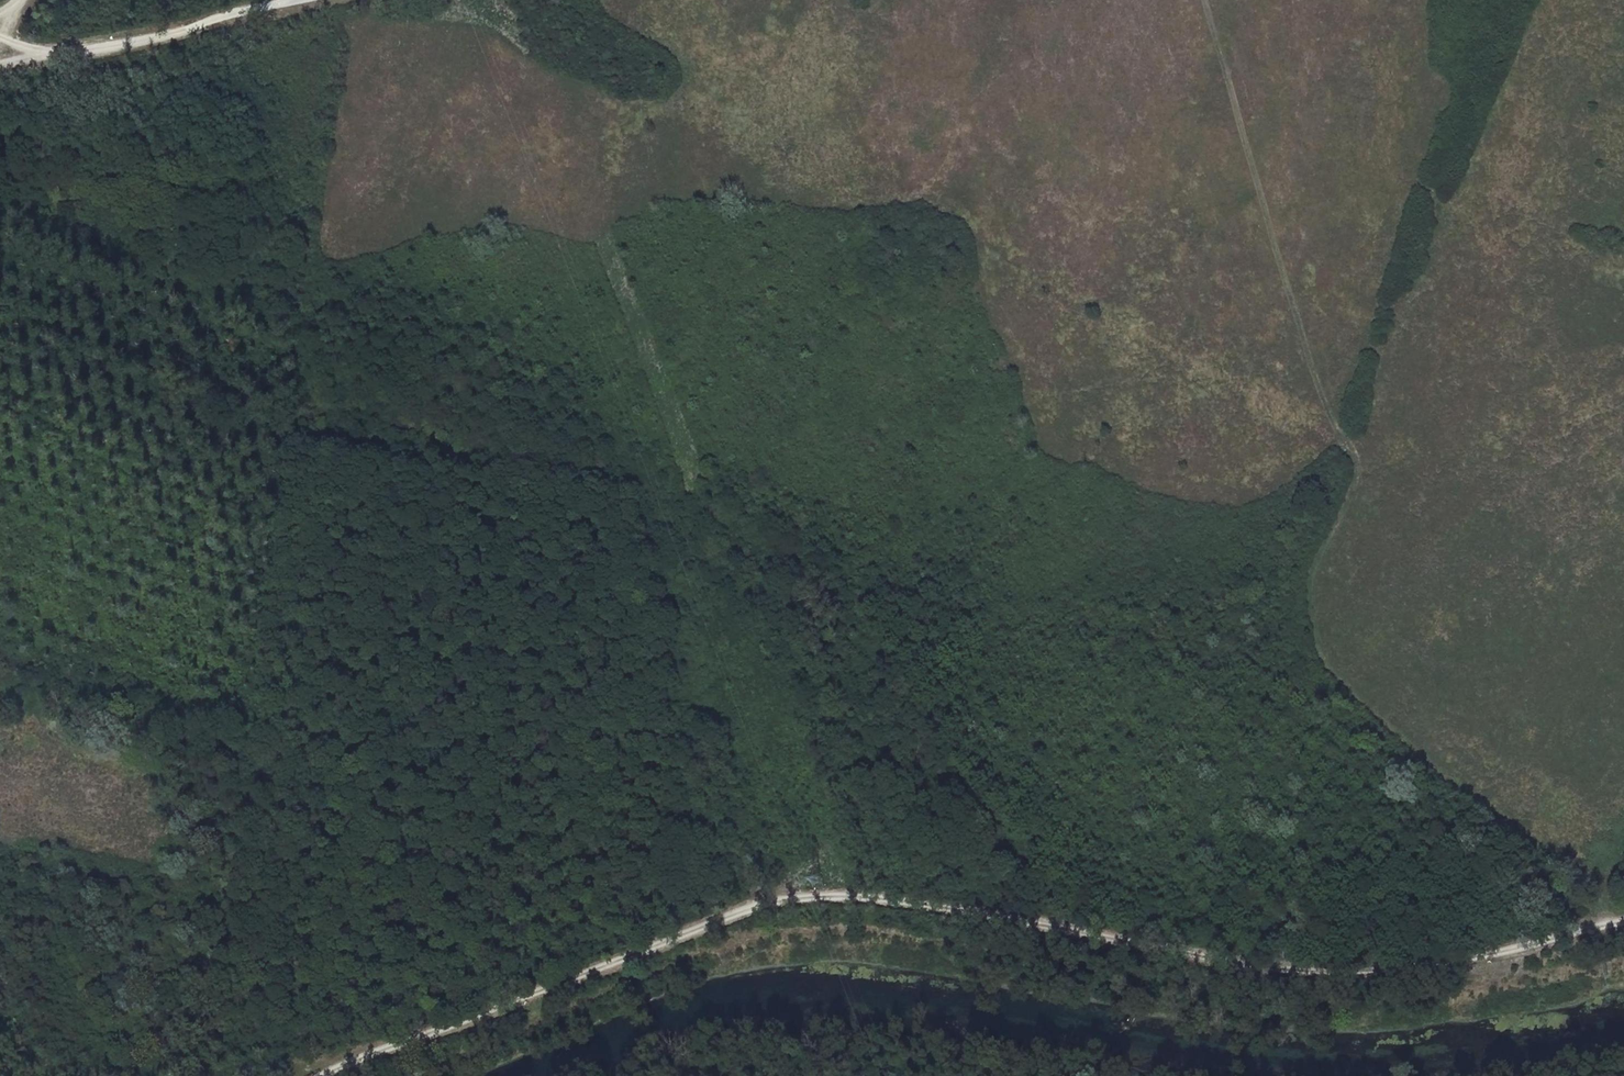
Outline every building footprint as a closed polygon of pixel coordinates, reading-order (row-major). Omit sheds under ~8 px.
[(103,200),(100,210),(109,212),(111,203),(103,200)]
